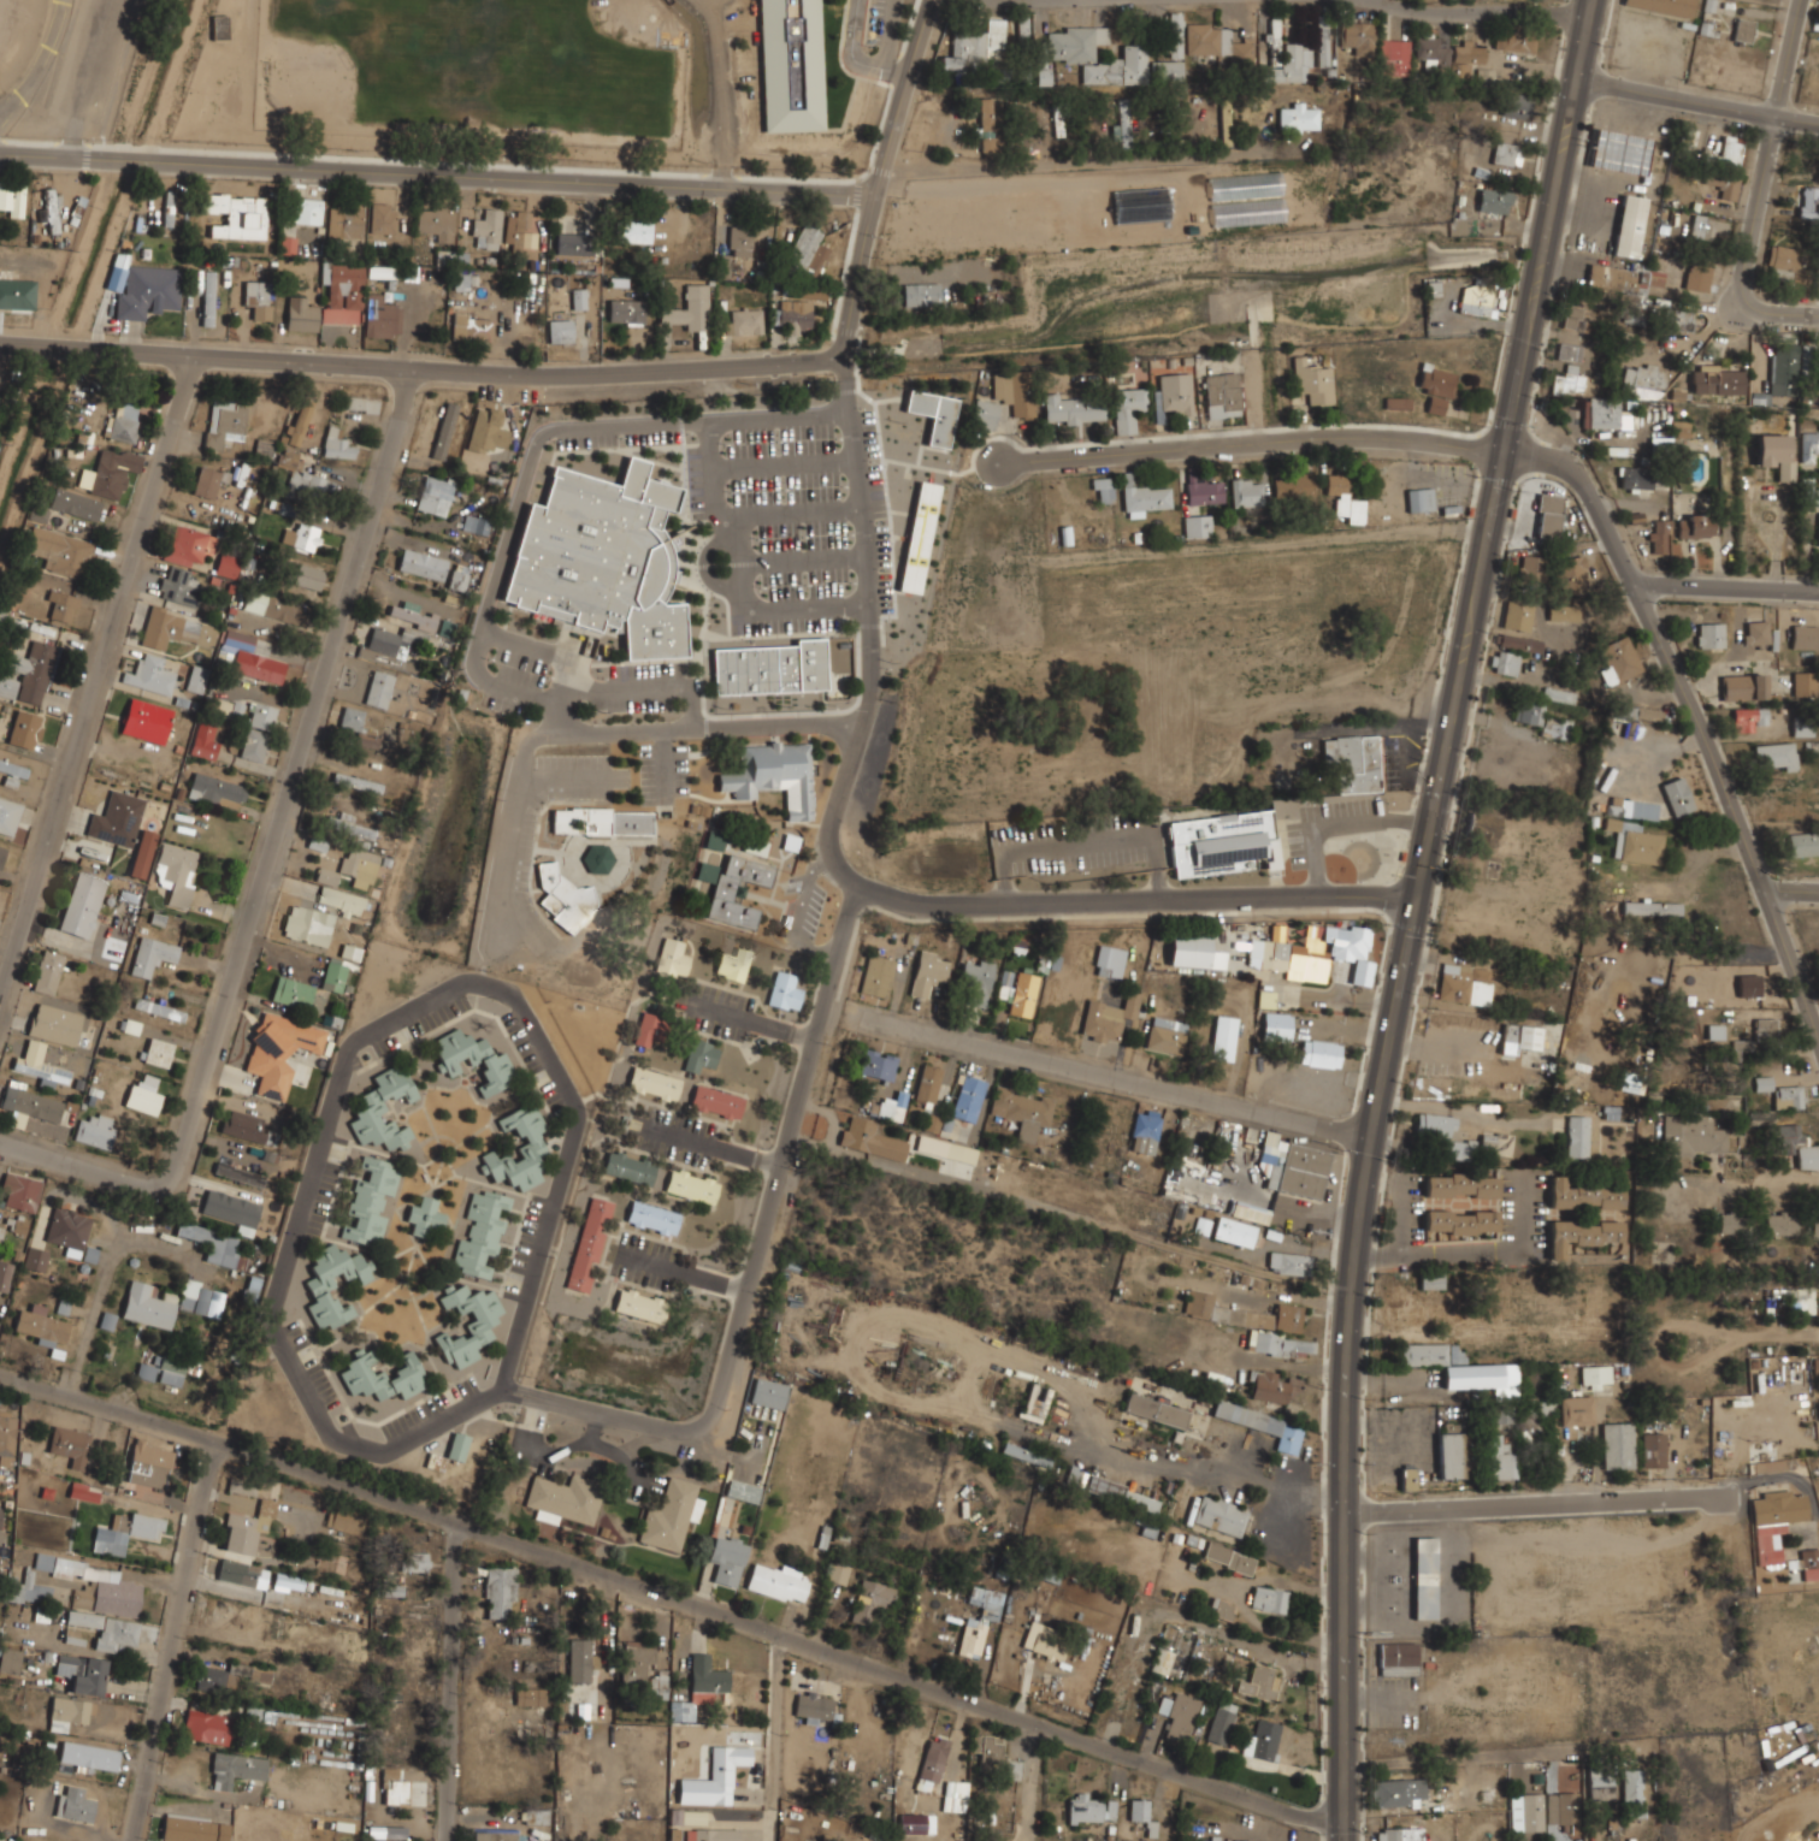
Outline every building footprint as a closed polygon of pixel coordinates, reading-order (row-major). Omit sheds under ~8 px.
[(763,133),(824,131),(819,0),(759,0),(763,133)] [(1696,0),(1623,0),(1622,5),(1691,19),(1696,0)] [(1181,13),(1168,13),(1169,59),(1183,58),(1181,13)] [(1029,15),(1017,16),(1018,39),(1030,39),(1029,15)] [(227,39),(227,16),(212,16),(212,39),(227,39)] [(1755,20),(1737,17),(1732,42),(1750,46),(1755,20)] [(1003,61),(1004,20),(986,19),(986,33),(952,32),(951,57),(940,56),(940,70),(975,71),(975,60),(1003,61)] [(1268,66),(1279,66),(1280,19),(1270,19),(1270,34),(1269,34),(1268,66)] [(1353,55),(1375,56),(1376,23),(1340,22),(1339,46),(1354,47),(1353,55)] [(1318,68),(1333,68),(1331,23),(1316,24),(1318,68)] [(1535,52),(1536,27),(1498,25),(1497,51),(1535,52)] [(1230,55),(1230,64),(1252,65),(1253,43),(1230,43),(1230,26),(1186,26),(1186,54),(1230,55)] [(1047,62),(1095,62),(1095,44),(1109,44),(1109,27),(1064,27),(1064,33),(1047,33),(1047,62)] [(1082,84),(1146,84),(1146,45),(1126,45),(1126,30),(1111,30),(1111,65),(1082,65),(1082,84)] [(1425,59),(1424,69),(1449,70),(1450,48),(1438,47),(1439,39),(1415,38),(1414,59),(1425,59)] [(1379,74),(1407,74),(1408,41),(1379,40),(1379,74)] [(1451,78),(1470,78),(1471,63),(1484,64),(1484,47),(1471,47),(1471,40),(1462,40),(1462,46),(1452,46),(1451,78)] [(1035,86),(1048,85),(1047,42),(1040,42),(1040,56),(1035,56),(1035,86)] [(1265,67),(1265,82),(1305,82),(1305,66),(1311,66),(1311,47),(1284,47),(1284,67),(1265,67)] [(1152,61),(1152,82),(1182,81),(1181,61),(1152,61)] [(1493,69),(1476,69),(1476,85),(1492,86),(1493,69)] [(1503,116),(1529,119),(1532,96),(1505,94),(1503,116)] [(1000,98),(979,99),(981,154),(1003,153),(1000,98)] [(1116,148),(1130,148),(1129,99),(1118,99),(1118,125),(1115,126),(1116,148)] [(1279,108),(1278,130),(1318,130),(1318,109),(1304,109),(1304,103),(1292,103),(1292,108),(1279,108)] [(1063,136),(1062,105),(1053,105),(1054,137),(1063,136)] [(1589,167),(1644,176),(1650,137),(1595,129),(1589,167)] [(1737,167),(1743,140),(1725,135),(1719,164),(1737,167)] [(1519,166),(1521,145),(1495,142),(1492,163),(1519,166)] [(1715,197),(1736,202),(1741,179),(1706,171),(1703,183),(1718,187),(1715,197)] [(0,183),(0,207),(6,207),(6,217),(24,217),(24,183),(0,183)] [(41,223),(48,223),(49,233),(61,232),(60,187),(40,188),(41,223)] [(1799,187),(1799,217),(1818,217),(1818,187),(1799,187)] [(1478,212),(1509,213),(1509,190),(1479,190),(1478,212)] [(172,227),(176,192),(166,191),(163,226),(172,227)] [(209,237),(265,238),(266,195),(201,194),(201,213),(226,213),(225,225),(209,225),(209,237)] [(1636,257),(1646,197),(1623,194),(1613,254),(1636,257)] [(321,199),(294,199),(294,223),(321,223),(321,199)] [(370,233),(395,233),(395,202),(370,202),(370,233)] [(327,238),(361,238),(361,206),(327,206),(327,238)] [(474,218),(472,248),(500,249),(502,208),(485,208),(484,219),(474,218)] [(514,250),(527,250),(527,209),(514,211),(514,250)] [(453,242),(453,212),(415,212),(415,230),(429,230),(429,242),(453,242)] [(589,254),(589,213),(556,213),(556,254),(589,254)] [(1690,235),(1724,244),(1730,221),(1696,213),(1690,235)] [(652,219),(613,219),(613,243),(652,243),(652,219)] [(817,242),(823,231),(804,221),(785,262),(817,278),(832,248),(817,242)] [(730,225),(730,256),(754,256),(754,225),(730,225)] [(295,235),(280,235),(280,255),(295,255),(295,235)] [(1811,254),(1772,244),(1764,274),(1803,284),(1811,254)] [(1720,264),(1691,257),(1684,289),(1708,294),(1711,282),(1715,283),(1720,264)] [(1648,295),(1652,272),(1590,262),(1587,285),(1648,295)] [(325,322),(362,324),(364,265),(326,264),(325,322)] [(182,266),(129,265),(128,291),(116,290),(114,319),(144,320),(144,309),(179,310),(182,266)] [(414,279),(415,268),(368,267),(368,278),(414,279)] [(213,271),(202,271),(202,325),(213,325),(213,271)] [(455,274),(454,291),(469,291),(470,274),(455,274)] [(35,279),(0,278),(0,308),(35,308),(35,279)] [(271,280),(246,280),(246,320),(271,320),(271,280)] [(904,307),(940,306),(940,283),(903,284),(904,307)] [(708,284),(685,284),(685,308),(658,308),(658,321),(685,321),(685,331),(708,331),(708,284)] [(1480,287),(1460,286),(1459,315),(1491,316),(1492,294),(1480,294),(1480,287)] [(383,294),(366,292),(365,337),(400,338),(401,304),(382,303),(383,294)] [(318,306),(307,306),(307,295),(287,295),(287,331),(318,331),(318,306)] [(585,295),(574,295),(574,307),(585,307),(585,295)] [(644,322),(644,300),(609,298),(609,322),(644,322)] [(1626,322),(1690,331),(1694,309),(1630,300),(1626,322)] [(780,333),(811,333),(811,310),(799,310),(799,301),(780,301),(780,333)] [(1593,307),(1564,303),(1561,327),(1589,331),(1593,307)] [(726,333),(762,333),(762,308),(726,308),(726,333)] [(494,341),(494,314),(451,313),(451,341),(494,341)] [(574,343),(574,318),(550,318),(550,343),(574,343)] [(1581,363),(1583,345),(1559,342),(1557,359),(1581,363)] [(1772,345),(1772,396),(1796,396),(1796,345),(1772,345)] [(1810,345),(1801,345),(1800,370),(1809,371),(1810,345)] [(1308,405),(1333,404),(1331,366),(1305,367),(1304,356),(1293,356),(1294,394),(1307,393),(1308,405)] [(1665,391),(1665,366),(1624,366),(1624,391),(1665,391)] [(1422,368),(1417,391),(1452,398),(1457,375),(1422,368)] [(1552,374),(1553,395),(1585,393),(1584,368),(1565,369),(1565,374),(1552,374)] [(1742,369),(1693,369),(1693,393),(1742,393),(1742,369)] [(993,402),(1011,401),(1012,419),(1031,418),(1029,372),(992,373),(993,402)] [(1205,375),(1207,418),(1240,417),(1237,373),(1205,375)] [(1159,375),(1160,411),(1174,410),(1174,416),(1191,415),(1190,374),(1159,375)] [(1115,435),(1135,434),(1134,412),(1147,411),(1146,389),(1113,390),(1115,435)] [(904,412),(931,417),(926,447),(947,450),(956,399),(908,390),(904,412)] [(1043,394),(1045,422),(1065,421),(1065,424),(1105,421),(1103,397),(1059,400),(1058,393),(1043,394)] [(344,410),(379,410),(379,395),(344,395),(344,410)] [(1446,399),(1429,396),(1426,412),(1442,415),(1446,399)] [(288,443),(299,446),(314,402),(302,397),(288,443)] [(243,439),(248,406),(212,401),(205,448),(222,450),(223,437),(243,439)] [(459,404),(447,401),(431,458),(442,461),(459,404)] [(971,427),(995,429),(997,402),(973,401),(971,427)] [(130,443),(141,410),(114,402),(104,434),(130,443)] [(1583,428),(1632,428),(1632,414),(1620,414),(1620,403),(1583,403),(1583,428)] [(479,412),(478,437),(501,438),(501,413),(479,412)] [(352,461),(358,443),(338,437),(341,428),(329,426),(321,452),(352,461)] [(1801,434),(1801,462),(1818,462),(1818,434),(1801,434)] [(1756,466),(1777,466),(1777,481),(1793,481),(1793,436),(1756,436),(1756,466)] [(273,458),(274,439),(255,439),(254,457),(273,458)] [(301,451),(280,446),(276,466),(291,469),(284,497),(325,507),(331,479),(296,470),(301,451)] [(77,491),(122,498),(125,470),(140,473),(142,455),(100,448),(96,469),(81,468),(77,491)] [(500,599),(530,501),(544,505),(555,466),(620,486),(630,455),(651,461),(646,475),(684,487),(675,513),(666,510),(661,528),(672,546),(674,575),(663,602),(687,600),(690,657),(626,659),(625,629),(602,631),(500,599)] [(222,470),(200,463),(191,493),(213,499),(222,470)] [(1652,468),(1619,468),(1619,490),(1652,490),(1652,468)] [(1169,487),(1133,489),(1133,472),(1122,473),(1125,518),(1144,517),(1143,510),(1171,509),(1169,487)] [(1223,481),(1195,482),(1195,473),(1186,474),(1188,505),(1223,504),(1223,481)] [(1364,501),(1347,500),(1348,473),(1326,473),(1326,495),(1335,495),(1335,515),(1347,516),(1347,524),(1363,525),(1364,501)] [(456,484),(427,474),(414,508),(443,518),(456,484)] [(1274,500),(1314,499),(1313,474),(1274,476),(1274,500)] [(1099,503),(1112,503),(1111,478),(1092,479),(1092,489),(1098,489),(1099,503)] [(1231,480),(1232,508),(1263,506),(1262,483),(1250,484),(1250,479),(1231,480)] [(898,590),(919,595),(940,485),(919,481),(898,590)] [(102,501),(55,486),(48,508),(95,522),(102,501)] [(1407,490),(1409,513),(1435,510),(1432,487),(1407,490)] [(1553,513),(1553,495),(1537,495),(1537,538),(1559,538),(1559,513),(1553,513)] [(1711,538),(1711,514),(1678,514),(1678,538),(1711,538)] [(1212,537),(1211,515),(1184,516),(1185,538),(1212,537)] [(490,520),(464,516),(462,531),(488,535),(490,520)] [(1667,520),(1650,520),(1650,554),(1667,554),(1667,520)] [(282,543),(317,552),(323,528),(299,522),(295,533),(284,529),(282,543)] [(217,533),(172,523),(165,560),(199,567),(201,554),(212,556),(217,533)] [(41,570),(85,581),(95,541),(33,526),(26,551),(45,556),(41,570)] [(449,561),(403,548),(397,570),(443,582),(449,561)] [(214,572),(235,579),(241,560),(220,554),(214,572)] [(1518,579),(1545,581),(1547,556),(1519,555),(1518,579)] [(1588,581),(1581,555),(1553,562),(1560,588),(1588,581)] [(196,606),(201,584),(189,580),(191,570),(165,564),(158,597),(196,606)] [(321,586),(323,567),(296,566),(295,585),(321,586)] [(464,593),(469,574),(452,570),(447,589),(464,593)] [(71,623),(79,597),(52,588),(45,615),(71,623)] [(307,603),(247,590),(242,611),(302,624),(307,603)] [(1526,632),(1532,604),(1507,599),(1501,626),(1526,632)] [(391,605),(388,615),(417,623),(415,630),(433,635),(438,617),(417,612),(419,604),(403,600),(401,608),(391,605)] [(1579,604),(1548,604),(1548,621),(1579,621),(1579,604)] [(212,647),(218,623),(149,606),(141,645),(164,651),(167,638),(212,647)] [(1743,645),(1767,645),(1767,621),(1743,621),(1743,645)] [(1723,649),(1723,624),(1697,624),(1697,649),(1723,649)] [(1818,624),(1793,624),(1793,649),(1818,649),(1818,624)] [(366,648),(403,660),(413,632),(402,629),(400,635),(373,627),(366,648)] [(270,640),(226,629),(223,644),(236,646),(231,671),(282,683),(288,661),(266,655),(270,640)] [(1612,686),(1644,669),(1626,634),(1594,651),(1612,686)] [(1499,648),(1540,652),(1541,639),(1500,636),(1499,648)] [(22,674),(16,700),(42,706),(57,645),(31,639),(28,658),(14,656),(11,670),(22,674)] [(715,651),(827,645),(828,689),(717,695),(715,651)] [(170,695),(175,673),(161,669),(165,657),(140,651),(134,675),(122,673),(119,683),(170,695)] [(1516,655),(1494,652),(1492,671),(1514,674),(1516,655)] [(209,669),(193,664),(185,688),(201,693),(209,669)] [(364,703),(385,709),(395,675),(373,669),(364,703)] [(1815,671),(1793,671),(1793,693),(1815,693),(1815,671)] [(1721,674),(1721,699),(1765,699),(1765,674),(1721,674)] [(0,677),(0,697),(13,701),(18,683),(0,677)] [(1573,704),(1575,691),(1543,686),(1542,699),(1573,704)] [(164,744),(173,706),(129,695),(120,734),(164,744)] [(1513,721),(1542,726),(1540,736),(1569,741),(1572,720),(1543,715),(1545,703),(1517,699),(1513,721)] [(248,726),(273,729),(277,706),(252,702),(248,726)] [(1616,718),(1661,722),(1662,710),(1618,705),(1616,718)] [(376,747),(379,729),(362,726),(365,710),(343,706),(338,728),(358,732),(355,744),(376,747)] [(45,718),(18,708),(5,741),(31,751),(45,718)] [(1755,732),(1755,723),(1767,723),(1767,708),(1734,708),(1734,732),(1755,732)] [(1792,716),(1793,737),(1813,736),(1813,716),(1792,716)] [(218,722),(194,722),(194,758),(218,757),(218,722)] [(240,757),(261,763),(268,734),(247,728),(240,757)] [(1377,736),(1322,738),(1324,771),(1337,771),(1338,794),(1380,792),(1377,736)] [(1799,769),(1796,741),(1758,745),(1759,771),(1799,769)] [(813,821),(811,742),(742,744),(743,772),(719,774),(719,789),(733,788),(733,799),(757,799),(756,788),(786,787),(786,821),(813,821)] [(6,771),(4,781),(24,785),(28,765),(0,759),(0,770),(6,771)] [(380,793),(383,782),(335,771),(332,782),(380,793)] [(240,807),(244,783),(193,772),(188,798),(240,807)] [(1695,809),(1682,775),(1661,783),(1673,816),(1695,809)] [(84,836),(132,848),(146,798),(111,788),(104,815),(91,811),(84,836)] [(23,804),(0,797),(0,832),(12,836),(23,804)] [(1807,799),(1807,810),(1818,810),(1818,799),(1807,799)] [(652,809),(553,809),(553,834),(652,834),(652,809)] [(1168,821),(1174,877),(1280,866),(1274,810),(1168,821)] [(376,837),(378,823),(326,816),(324,830),(376,837)] [(1659,865),(1664,834),(1640,830),(1641,823),(1618,821),(1612,858),(1659,865)] [(156,833),(141,829),(129,875),(144,880),(156,833)] [(703,847),(721,851),(725,835),(708,830),(703,847)] [(1789,856),(1818,856),(1818,832),(1789,833),(1789,856)] [(782,850),(798,852),(800,836),(785,834),(782,850)] [(325,852),(328,841),(310,837),(307,848),(325,852)] [(161,904),(187,910),(200,851),(161,841),(153,880),(166,882),(161,904)] [(612,845),(585,845),(585,874),(612,874),(612,845)] [(350,886),(372,890),(379,854),(344,847),(339,872),(353,875),(350,886)] [(704,917),(752,930),(758,908),(738,902),(744,882),(768,888),(774,866),(726,853),(722,868),(699,862),(696,878),(714,883),(704,917)] [(541,863),(550,934),(577,930),(575,917),(595,914),(590,887),(563,890),(559,860),(541,863)] [(335,884),(338,872),(320,866),(317,878),(335,884)] [(106,878),(75,870),(58,930),(89,939),(106,878)] [(289,901),(282,937),(327,947),(335,912),(361,917),(365,896),(321,887),(317,907),(289,901)] [(1682,901),(1624,901),(1624,914),(1682,914),(1682,901)] [(1357,929),(1306,924),(1304,945),(1283,942),(1286,925),(1272,924),(1271,940),(1250,937),(1247,967),(1286,971),(1286,979),(1325,984),(1328,954),(1354,957),(1357,929)] [(1223,948),(1211,948),(1211,933),(1170,934),(1170,967),(1223,966),(1223,948)] [(161,957),(176,960),(179,943),(140,935),(130,975),(155,981),(161,957)] [(681,953),(684,942),(663,936),(655,970),(685,978),(691,955),(681,953)] [(342,954),(358,958),(360,948),(344,945),(342,954)] [(1095,975),(1121,978),(1124,948),(1100,945),(1095,975)] [(752,951),(737,946),(733,957),(721,953),(714,973),(743,983),(752,951)] [(31,989),(52,995),(65,955),(43,949),(31,989)] [(860,994),(888,998),(894,958),(866,954),(860,994)] [(348,961),(327,957),(320,989),(341,994),(348,961)] [(911,996),(939,999),(943,959),(915,957),(911,996)] [(962,1005),(990,1005),(990,961),(962,961),(962,1005)] [(1439,999),(1483,1004),(1484,994),(1486,995),(1488,971),(1441,966),(1439,999)] [(766,1004),(797,1012),(803,989),(793,987),(797,975),(775,969),(766,1004)] [(1006,1014),(1032,1019),(1039,977),(1014,972),(1006,1014)] [(1738,996),(1760,996),(1760,973),(1738,973),(1738,996)] [(324,998),(312,995),(315,984),(278,975),(271,1000),(320,1013),(324,998)] [(135,1007),(184,1023),(188,1012),(138,995),(135,1007)] [(1124,1008),(1087,1001),(1081,1037),(1120,1044),(1124,1019),(1133,1020),(1138,1000),(1127,998),(1124,1008)] [(76,1047),(83,1014),(35,1002),(28,1035),(76,1047)] [(666,1018),(644,1010),(632,1041),(654,1049),(666,1018)] [(1293,1016),(1266,1010),(1260,1035),(1287,1041),(1293,1016)] [(320,1053),(327,1028),(260,1012),(246,1072),(259,1076),(254,1095),(285,1102),(294,1066),(288,1064),(291,1046),(320,1053)] [(1233,1061),(1236,1017),(1215,1014),(1211,1059),(1233,1061)] [(1145,1047),(1179,1056),(1187,1024),(1154,1016),(1145,1047)] [(1777,1018),(1755,1018),(1755,1040),(1777,1040),(1777,1018)] [(123,1032),(139,1035),(141,1022),(125,1019),(123,1032)] [(1541,1026),(1504,1023),(1501,1046),(1539,1049),(1541,1026)] [(518,1081),(504,1049),(492,1055),(484,1036),(471,1042),(463,1025),(431,1040),(448,1077),(461,1072),(457,1062),(466,1059),(469,1067),(478,1062),(486,1083),(478,1087),(482,1097),(518,1081)] [(1707,1039),(1722,1040),(1723,1028),(1707,1027),(1707,1039)] [(173,1044),(149,1036),(142,1061),(166,1069),(173,1044)] [(703,1065),(714,1067),(721,1046),(692,1037),(683,1070),(701,1075),(703,1065)] [(72,1070),(42,1060),(47,1044),(30,1038),(23,1059),(16,1056),(11,1071),(54,1085),(57,1081),(67,1084),(72,1070)] [(1340,1065),(1339,1040),(1301,1041),(1303,1067),(1340,1065)] [(899,1055),(863,1047),(857,1073),(892,1082),(899,1055)] [(913,1101),(934,1107),(944,1066),(922,1060),(913,1101)] [(360,1148),(382,1138),(388,1153),(415,1141),(409,1125),(397,1130),(392,1119),(383,1123),(379,1115),(388,1112),(384,1102),(403,1093),(408,1102),(418,1099),(401,1062),(373,1075),(378,1087),(358,1096),(365,1111),(348,1118),(360,1148)] [(683,1078),(632,1065),(626,1089),(677,1102),(683,1078)] [(141,1084),(132,1081),(124,1105),(155,1117),(163,1094),(153,1090),(158,1078),(144,1073),(141,1084)] [(950,1117),(976,1123),(987,1079),(961,1073),(950,1117)] [(1756,1089),(1765,1089),(1765,1078),(1756,1077),(1756,1089)] [(738,1120),(744,1096),(695,1084),(689,1108),(738,1120)] [(4,1085),(0,1098),(0,1108),(12,1111),(8,1124),(23,1127),(26,1115),(58,1123),(63,1100),(4,1085)] [(1053,1097),(994,1085),(988,1114),(1020,1120),(1016,1139),(1032,1143),(1037,1124),(1047,1125),(1053,1097)] [(1774,1107),(1803,1107),(1803,1085),(1774,1085),(1774,1107)] [(903,1121),(906,1091),(896,1090),(894,1101),(880,1099),(878,1118),(903,1121)] [(544,1177),(539,1164),(547,1154),(538,1132),(544,1126),(538,1109),(531,1103),(496,1117),(501,1131),(512,1127),(525,1141),(518,1149),(521,1159),(514,1161),(506,1154),(497,1158),(491,1152),(479,1155),(485,1173),(495,1180),(507,1177),(507,1179),(520,1190),(537,1184),(544,1177)] [(223,1119),(220,1132),(273,1144),(276,1135),(262,1131),(266,1118),(218,1108),(215,1118),(223,1119)] [(1129,1150),(1153,1155),(1162,1113),(1138,1108),(1129,1150)] [(73,1141),(110,1149),(118,1118),(93,1112),(90,1123),(78,1119),(73,1141)] [(1455,1117),(1418,1112),(1415,1136),(1443,1141),(1441,1156),(1473,1161),(1476,1142),(1453,1138),(1455,1117)] [(875,1120),(845,1114),(838,1147),(904,1160),(908,1141),(873,1132),(875,1120)] [(1669,1115),(1669,1154),(1726,1154),(1726,1127),(1712,1127),(1712,1115),(1669,1115)] [(1566,1117),(1566,1159),(1588,1159),(1588,1117),(1566,1117)] [(1818,1169),(1818,1145),(1808,1146),(1808,1133),(1800,1133),(1800,1124),(1774,1125),(1776,1154),(1797,1154),(1797,1170),(1818,1169)] [(1480,1150),(1512,1156),(1516,1136),(1483,1130),(1480,1150)] [(1256,1172),(1268,1174),(1264,1188),(1321,1200),(1331,1149),(1264,1133),(1256,1172)] [(945,1158),(975,1165),(979,1148),(949,1142),(945,1158)] [(658,1162),(608,1149),(602,1173),(651,1186),(658,1162)] [(355,1177),(348,1214),(355,1215),(353,1226),(343,1224),(341,1236),(382,1245),(400,1165),(361,1156),(359,1168),(368,1170),(366,1179),(355,1177)] [(213,1173),(262,1188),(266,1176),(217,1161),(213,1173)] [(720,1179),(671,1167),(665,1191),(714,1204),(720,1179)] [(6,1171),(0,1191),(0,1204),(34,1213),(43,1182),(6,1171)] [(1496,1197),(1496,1173),(1425,1173),(1425,1197),(1496,1197)] [(1622,1185),(1565,1186),(1565,1176),(1549,1176),(1551,1210),(1622,1209),(1622,1185)] [(261,1203),(207,1188),(200,1213),(238,1224),(236,1232),(252,1236),(261,1203)] [(451,1271),(490,1278),(492,1266),(484,1265),(485,1254),(496,1256),(504,1209),(509,1210),(512,1196),(473,1189),(465,1238),(457,1237),(451,1271)] [(563,1287),(587,1295),(615,1202),(591,1195),(563,1287)] [(420,1204),(408,1206),(409,1223),(412,1223),(413,1237),(430,1236),(430,1230),(445,1230),(444,1213),(436,1214),(435,1196),(420,1197),(420,1204)] [(1271,1210),(1234,1200),(1231,1216),(1267,1225),(1271,1210)] [(680,1210),(631,1201),(626,1226),(677,1235),(680,1210)] [(93,1214),(53,1204),(43,1245),(83,1255),(93,1214)] [(1495,1209),(1424,1209),(1424,1235),(1495,1235),(1495,1209)] [(1719,1233),(1743,1233),(1743,1213),(1719,1213),(1719,1233)] [(1800,1214),(1766,1214),(1766,1235),(1800,1235),(1800,1214)] [(1212,1237),(1251,1249),(1257,1227),(1218,1215),(1212,1237)] [(1195,1231),(1208,1235),(1212,1221),(1198,1218),(1195,1231)] [(205,1261),(232,1268),(242,1237),(179,1220),(175,1236),(208,1244),(205,1261)] [(1622,1220),(1549,1220),(1549,1259),(1564,1259),(1564,1245),(1620,1245),(1622,1220)] [(318,1331),(355,1316),(352,1306),(337,1304),(332,1294),(333,1277),(358,1277),(360,1284),(378,1277),(371,1261),(364,1260),(360,1251),(347,1257),(344,1249),(336,1249),(333,1243),(313,1251),(312,1278),(306,1280),(314,1302),(307,1304),(318,1331)] [(43,1273),(49,1251),(28,1245),(22,1267),(43,1273)] [(1309,1254),(1269,1253),(1268,1273),(1307,1274),(1309,1254)] [(0,1259),(0,1290),(6,1292),(13,1263),(0,1259)] [(1421,1273),(1421,1289),(1443,1289),(1443,1273),(1421,1273)] [(154,1284),(130,1279),(120,1319),(171,1330),(178,1295),(165,1292),(164,1300),(152,1297),(154,1284)] [(492,1289),(488,1290),(468,1292),(465,1284),(438,1295),(444,1309),(455,1306),(457,1314),(469,1313),(473,1320),(467,1322),(468,1336),(456,1337),(448,1340),(444,1332),(433,1336),(444,1362),(453,1361),(456,1368),(478,1360),(477,1345),(492,1339),(490,1321),(503,1316),(502,1313),(492,1289)] [(668,1301),(620,1287),(614,1310),(662,1324),(668,1301)] [(1789,1287),(1789,1314),(1814,1314),(1814,1287),(1789,1287)] [(203,1315),(209,1292),(195,1289),(193,1296),(183,1294),(179,1309),(203,1315)] [(1182,1315),(1251,1326),(1246,1351),(1303,1360),(1304,1351),(1313,1354),(1316,1339),(1299,1337),(1304,1306),(1277,1302),(1276,1315),(1211,1304),(1212,1292),(1187,1289),(1182,1315)] [(1389,1318),(1417,1318),(1417,1295),(1389,1295),(1389,1318)] [(18,1310),(12,1333),(64,1346),(70,1325),(45,1318),(47,1307),(33,1302),(30,1313),(18,1310)] [(1445,1387),(1517,1386),(1517,1365),(1465,1366),(1464,1343),(1401,1344),(1402,1366),(1443,1366),(1445,1387)] [(429,1386),(412,1349),(400,1354),(406,1367),(383,1378),(370,1349),(344,1361),(348,1369),(339,1373),(350,1398),(372,1389),(377,1401),(398,1391),(402,1398),(429,1386)] [(136,1377),(158,1381),(181,1386),(184,1367),(140,1358),(136,1377)] [(1581,1367),(1581,1387),(1610,1387),(1610,1367),(1581,1367)] [(1248,1398),(1287,1403),(1288,1397),(1299,1398),(1303,1378),(1252,1371),(1248,1398)] [(749,1402),(782,1409),(789,1384),(755,1377),(749,1402)] [(1052,1390),(1032,1383),(1020,1416),(1040,1423),(1052,1390)] [(1122,1411),(1183,1429),(1189,1408),(1128,1390),(1122,1411)] [(1560,1397),(1560,1425),(1591,1425),(1591,1397),(1560,1397)] [(1211,1419),(1278,1434),(1275,1451),(1297,1456),(1305,1423),(1216,1401),(1211,1419)] [(0,1412),(0,1466),(11,1467),(17,1414),(0,1412)] [(1604,1422),(1604,1469),(1634,1469),(1634,1422),(1604,1422)] [(91,1433),(53,1425),(48,1454),(72,1458),(70,1468),(84,1470),(91,1433)] [(1439,1479),(1463,1479),(1464,1431),(1440,1431),(1439,1479)] [(462,1462),(469,1437),(454,1432),(445,1457),(462,1462)] [(1641,1467),(1665,1467),(1665,1432),(1641,1432),(1641,1467)] [(1511,1482),(1511,1433),(1486,1433),(1486,1482),(1511,1482)] [(126,1480),(164,1488),(172,1450),(135,1442),(126,1480)] [(1052,1458),(1004,1443),(1001,1453),(1048,1468),(1052,1458)] [(226,1492),(260,1497),(256,1516),(228,1511),(223,1550),(253,1555),(256,1531),(270,1533),(278,1481),(230,1474),(226,1492)] [(567,1485),(532,1475),(525,1504),(536,1508),(533,1519),(557,1526),(560,1516),(592,1525),(604,1485),(571,1475),(567,1485)] [(698,1484),(668,1476),(661,1509),(646,1505),(638,1543),(680,1552),(687,1520),(698,1522),(704,1499),(696,1498),(698,1484)] [(1159,1500),(1089,1476),(1085,1490),(1154,1514),(1159,1500)] [(758,1504),(763,1488),(730,1478),(725,1494),(758,1504)] [(100,1491),(70,1487),(69,1499),(98,1502),(100,1491)] [(1808,1521),(1806,1490),(1752,1494),(1758,1565),(1783,1563),(1780,1535),(1788,1534),(1786,1522),(1808,1521)] [(1240,1537),(1248,1509),(1200,1494),(1192,1523),(1240,1537)] [(325,1527),(362,1534),(366,1511),(330,1504),(325,1527)] [(91,1551),(124,1556),(128,1534),(154,1539),(156,1529),(164,1531),(165,1519),(129,1513),(126,1528),(96,1523),(91,1551)] [(737,1588),(749,1545),(713,1534),(705,1562),(717,1565),(713,1581),(737,1588)] [(1415,1620),(1435,1620),(1435,1537),(1415,1537),(1415,1620)] [(1251,1576),(1257,1556),(1207,1540),(1201,1561),(1251,1576)] [(1818,1579),(1818,1547),(1801,1549),(1802,1580),(1818,1579)] [(429,1551),(400,1551),(400,1571),(429,1571),(429,1551)] [(142,1584),(118,1581),(120,1565),(36,1555),(34,1574),(75,1579),(71,1608),(137,1617),(142,1584)] [(240,1585),(244,1564),(220,1558),(215,1579),(240,1585)] [(825,1581),(846,1585),(850,1564),(828,1561),(825,1581)] [(745,1588),(802,1606),(811,1575),(780,1564),(779,1570),(754,1563),(745,1588)] [(485,1618),(515,1618),(515,1567),(485,1567),(485,1618)] [(896,1586),(860,1579),(850,1621),(874,1627),(880,1604),(891,1606),(896,1586)] [(53,1588),(22,1584),(20,1599),(51,1603),(53,1588)] [(1003,1593),(971,1586),(968,1605),(981,1608),(978,1620),(965,1617),(957,1654),(979,1659),(987,1621),(997,1623),(1003,1593)] [(1251,1610),(1286,1614),(1288,1590),(1253,1586),(1251,1610)] [(1210,1615),(1229,1621),(1234,1605),(1215,1599),(1210,1615)] [(136,1644),(137,1617),(67,1614),(66,1624),(98,1627),(95,1651),(120,1652),(120,1642),(136,1644)] [(1151,1671),(1181,1681),(1187,1662),(1175,1658),(1183,1627),(1165,1622),(1151,1671)] [(1062,1661),(1069,1635),(1033,1624),(1030,1632),(1037,1633),(1030,1652),(1062,1661)] [(592,1638),(568,1638),(568,1682),(592,1682),(592,1638)] [(1417,1675),(1417,1641),(1378,1642),(1380,1675),(1417,1675)] [(18,1674),(22,1648),(0,1645),(0,1671),(18,1674)] [(648,1685),(649,1698),(667,1698),(667,1669),(655,1669),(655,1647),(622,1647),(622,1685),(648,1685)] [(106,1659),(58,1653),(54,1676),(70,1679),(69,1692),(101,1695),(106,1659)] [(696,1721),(696,1704),(730,1704),(730,1668),(711,1668),(711,1653),(691,1653),(691,1701),(671,1700),(671,1721),(696,1721)] [(1280,1667),(1254,1663),(1251,1683),(1238,1681),(1235,1694),(1275,1700),(1280,1667)] [(228,1670),(197,1664),(193,1687),(223,1693),(228,1670)] [(248,1681),(270,1683),(271,1668),(250,1666),(248,1681)] [(547,1706),(547,1688),(515,1688),(515,1706),(547,1706)] [(572,1690),(572,1717),(592,1717),(593,1691),(572,1690)] [(834,1698),(798,1691),(793,1713),(805,1716),(804,1723),(819,1725),(820,1719),(838,1724),(840,1713),(832,1711),(834,1698)] [(1201,1699),(1176,1691),(1173,1700),(1162,1698),(1157,1711),(1169,1715),(1162,1735),(1187,1744),(1201,1699)] [(48,1729),(73,1733),(75,1723),(88,1724),(91,1701),(53,1695),(48,1729)] [(1204,1740),(1224,1746),(1238,1706),(1218,1699),(1204,1740)] [(182,1738),(223,1745),(228,1715),(187,1709),(182,1738)] [(1257,1732),(1246,1729),(1241,1756),(1275,1762),(1282,1723),(1259,1718),(1257,1732)] [(951,1740),(929,1734),(916,1786),(938,1790),(951,1740)] [(971,1762),(978,1762),(978,1775),(991,1775),(991,1763),(1004,1763),(1004,1734),(971,1734),(971,1762)] [(59,1763),(117,1770),(119,1748),(61,1741),(59,1763)] [(711,1745),(710,1780),(679,1780),(678,1805),(732,1806),(733,1765),(751,1766),(752,1746),(711,1745)] [(267,1758),(214,1751),(208,1789),(232,1792),(235,1780),(265,1783),(267,1758)] [(1021,1781),(1021,1760),(1006,1760),(1005,1780),(1021,1781)] [(1589,1801),(1614,1801),(1614,1765),(1589,1765),(1589,1801)] [(382,1769),(382,1805),(407,1805),(407,1769),(382,1769)] [(1624,1810),(1642,1810),(1642,1769),(1623,1769),(1624,1810)] [(1422,1778),(1372,1778),(1372,1806),(1422,1806),(1422,1778)] [(967,1782),(953,1783),(955,1795),(968,1794),(967,1782)] [(84,1788),(59,1784),(54,1816),(91,1822),(95,1800),(83,1798),(84,1788)] [(1578,1793),(1548,1792),(1547,1840),(1563,1840),(1563,1824),(1578,1824),(1578,1793)] [(1510,1833),(1542,1833),(1542,1793),(1510,1793),(1510,1833)] [(1068,1823),(1115,1823),(1115,1796),(1068,1796),(1068,1823)] [(1150,1800),(1129,1800),(1129,1822),(1150,1822),(1150,1800)] [(548,1809),(524,1809),(524,1823),(548,1823),(548,1809)] [(682,1823),(705,1824),(706,1812),(683,1811),(682,1823)] [(934,1814),(900,1814),(900,1834),(934,1834),(934,1814)] [(230,1822),(164,1815),(161,1840),(172,1840),(227,1840),(230,1822)] [(368,1838),(406,1839),(406,1827),(368,1826),(368,1838)] [(524,1828),(471,1828),(471,1840),(524,1840),(524,1828)] [(1424,1828),(1376,1828),(1376,1840),(1424,1840),(1424,1828)] [(739,1829),(686,1829),(686,1840),(739,1840),(739,1829)]
